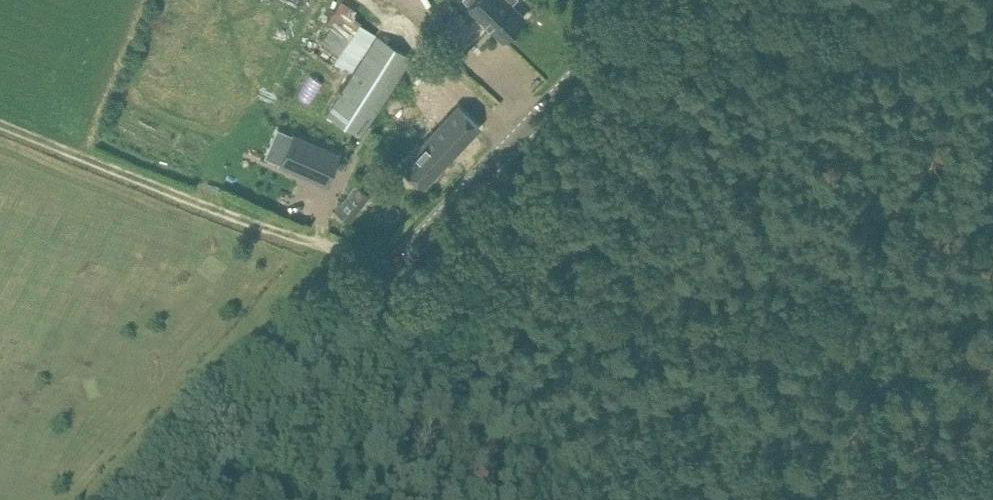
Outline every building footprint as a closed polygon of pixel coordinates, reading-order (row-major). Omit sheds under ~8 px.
[(375,27),(357,17),(362,8),(349,0),(343,0),(316,49),(351,68),(375,27)] [(503,40),(525,17),(511,4),(516,0),(464,0),(475,10),(474,11),(503,40)] [(358,136),(410,57),(376,35),(324,114),(358,136)] [(403,166),(424,185),(479,127),(458,107),(403,166)] [(293,134),(280,163),(326,184),(339,154),(293,134)] [(354,185),(335,211),(350,222),(369,196),(354,185)]
